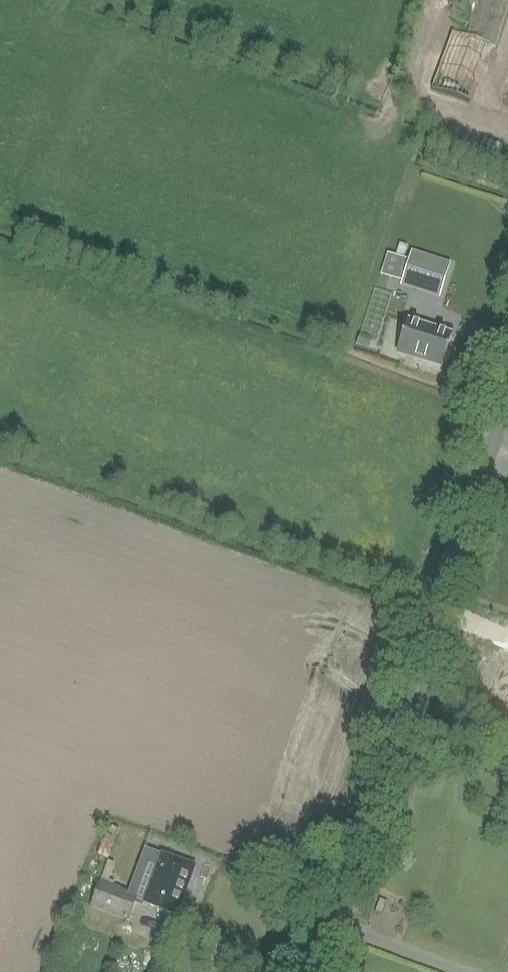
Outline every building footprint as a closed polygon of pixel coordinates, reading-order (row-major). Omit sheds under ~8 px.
[(496,49),(507,7),(507,0),(478,0),(466,40),(496,49)] [(450,264),(412,252),(402,283),(440,295),(450,264)] [(397,281),(404,259),(388,254),(381,276),(397,281)] [(454,334),(409,320),(398,355),(443,369),(454,334)] [(109,860),(121,831),(110,827),(98,855),(109,860)] [(101,880),(91,907),(130,922),(137,901),(177,916),(195,867),(162,854),(148,892),(131,886),(129,890),(101,880)]
